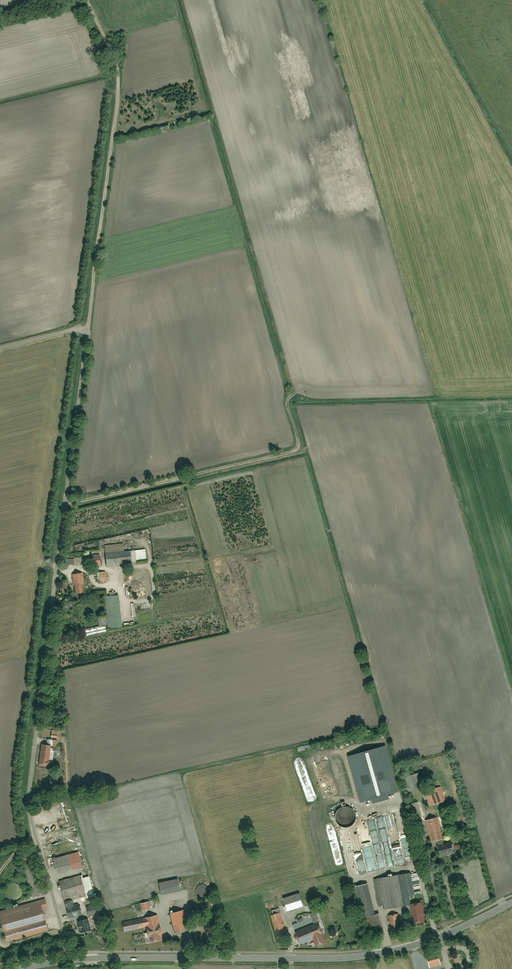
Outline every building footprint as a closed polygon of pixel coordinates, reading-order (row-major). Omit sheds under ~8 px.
[(122,544),(104,546),(105,554),(123,552),(122,544)] [(134,551),(135,563),(146,562),(145,550),(134,551)] [(102,555),(103,566),(128,565),(127,554),(102,555)] [(64,556),(65,565),(83,564),(83,555),(64,556)] [(90,555),(91,567),(101,567),(100,555),(90,555)] [(71,572),(73,595),(83,594),(81,571),(71,572)] [(97,573),(97,582),(106,582),(105,572),(97,573)] [(92,592),(93,606),(105,605),(104,591),(92,592)] [(109,592),(109,596),(106,597),(108,620),(119,619),(117,596),(114,596),(114,592),(109,592)] [(41,746),(39,767),(50,768),(52,747),(41,746)] [(418,774),(401,779),(405,793),(422,789),(418,774)] [(424,792),(429,807),(444,802),(439,787),(424,792)] [(409,804),(413,819),(421,817),(418,802),(409,804)] [(424,821),(430,843),(435,842),(437,847),(438,857),(453,854),(451,843),(443,845),(441,840),(444,840),(439,818),(424,821)] [(50,858),(54,875),(79,868),(75,852),(50,858)] [(407,896),(407,895),(413,894),(411,886),(406,887),(403,874),(373,880),(378,908),(382,908),(383,911),(402,907),(401,898),(407,896)] [(60,882),(64,900),(93,893),(88,875),(60,882)] [(378,915),(373,916),(365,884),(352,888),(360,920),(365,938),(382,934),(378,915)] [(282,898),(285,911),(302,907),(298,894),(282,898)] [(41,911),(45,910),(42,899),(14,905),(15,909),(0,912),(0,930),(3,943),(46,933),(41,911)] [(64,902),(69,918),(82,914),(79,904),(74,905),(72,900),(64,902)] [(408,904),(411,925),(423,924),(420,903),(408,904)] [(168,913),(172,934),(187,931),(183,910),(168,913)] [(322,914),(316,916),(315,912),(309,914),(312,924),(319,922),(318,920),(323,918),(322,914)] [(275,941),(287,938),(281,913),(269,916),(275,941)] [(388,916),(389,931),(398,930),(397,915),(388,916)] [(121,924),(123,933),(143,929),(146,943),(161,940),(156,916),(141,919),(141,920),(121,924)] [(91,930),(88,918),(77,921),(80,933),(91,930)] [(292,933),(296,945),(310,941),(312,947),(325,943),(318,924),(292,933)] [(427,958),(429,965),(440,963),(438,955),(427,958)]
